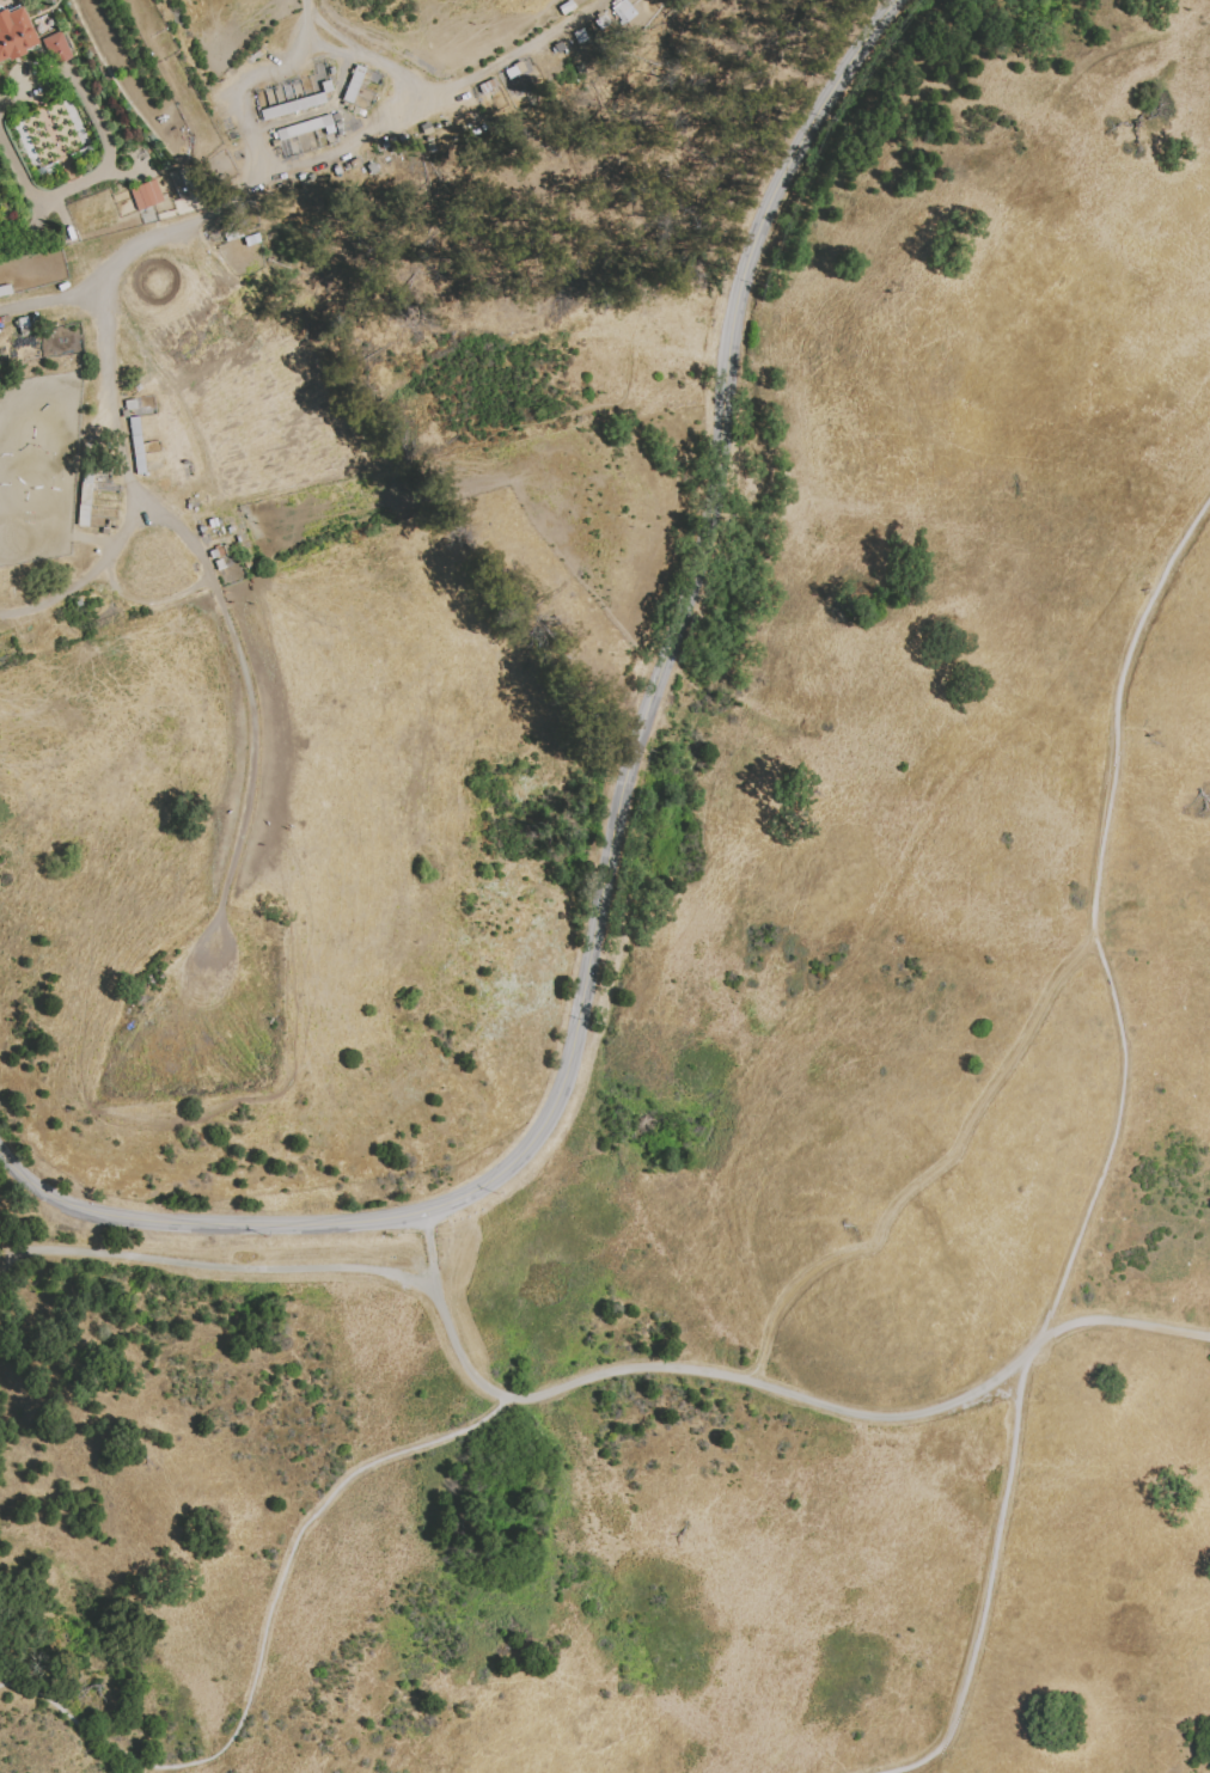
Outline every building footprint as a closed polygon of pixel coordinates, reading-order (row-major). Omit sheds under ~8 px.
[(624,0),(620,0),(609,10),(622,25),(636,13),(624,0)] [(10,61),(0,65),(0,28),(25,17),(39,47),(26,53),(29,57),(12,65),(10,61)] [(42,44),(65,32),(77,56),(56,68),(42,44)] [(572,63),(552,75),(546,65),(566,54),(572,63)] [(351,104),(364,68),(354,64),(341,100),(351,104)] [(344,108),(359,71),(371,75),(355,114),(344,108)] [(259,109),(261,119),(325,104),(322,94),(259,109)] [(289,133),(334,121),(338,132),(297,145),(289,133)] [(162,202),(155,179),(129,188),(136,211),(162,202)] [(145,473),(136,417),(127,418),(135,475),(145,473)] [(84,484),(94,485),(90,520),(79,519),(84,484)] [(215,565),(224,563),(227,571),(219,575),(215,565)]
